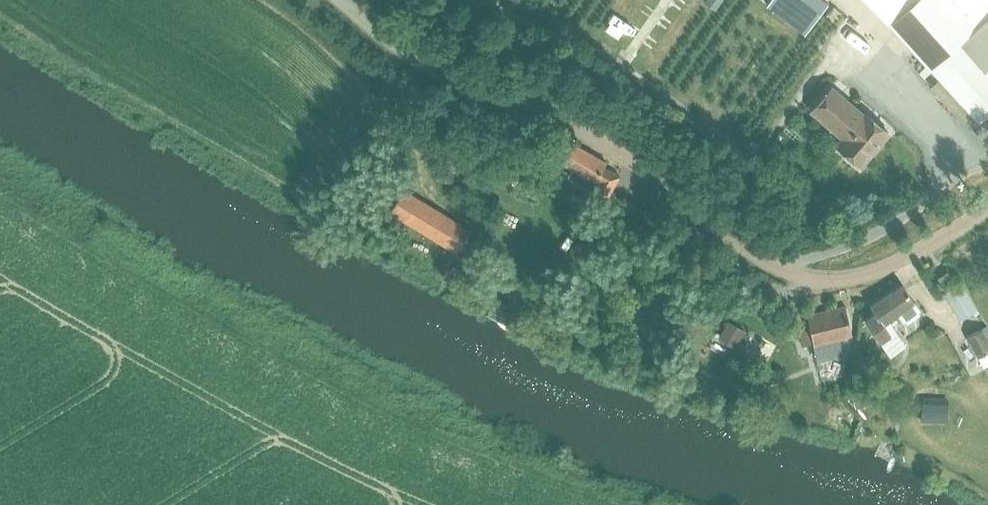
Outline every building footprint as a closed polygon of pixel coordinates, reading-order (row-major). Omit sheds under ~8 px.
[(706,2),(716,9),(723,0),(708,0),(706,2)] [(980,126),(987,118),(987,0),(867,0),(980,126)] [(834,6),(826,15),(834,21),(842,12),(834,6)] [(839,148),(860,166),(889,133),(866,113),(864,115),(831,87),(812,110),(846,139),(839,148)] [(574,143),(563,162),(572,168),(566,178),(590,192),(594,185),(609,194),(620,176),(604,166),(607,162),(574,143)] [(404,189),(390,213),(455,252),(469,228),(404,189)] [(942,275),(939,277),(944,284),(953,279),(948,271),(946,272),(942,275)] [(677,285),(681,283),(682,280),(681,276),(677,275),(673,276),(672,280),(673,284),(677,285)] [(942,289),(958,318),(978,307),(961,278),(942,289)] [(903,283),(870,304),(875,312),(865,319),(880,341),(891,333),(883,323),(897,313),(903,321),(908,322),(919,315),(920,309),(914,301),(903,283)] [(802,332),(800,333),(803,346),(814,344),(817,360),(842,354),(839,338),(852,335),(846,306),(807,315),(811,330),(802,332)] [(739,340),(744,343),(749,335),(744,332),(728,322),(720,336),(736,346),(739,340)] [(967,336),(978,357),(984,366),(987,364),(987,339),(982,327),(967,336)] [(856,407),(871,403),(866,388),(852,393),(856,407)] [(923,397),(923,421),(946,421),(947,398),(923,397)] [(842,405),(835,411),(843,419),(850,413),(842,405)]
